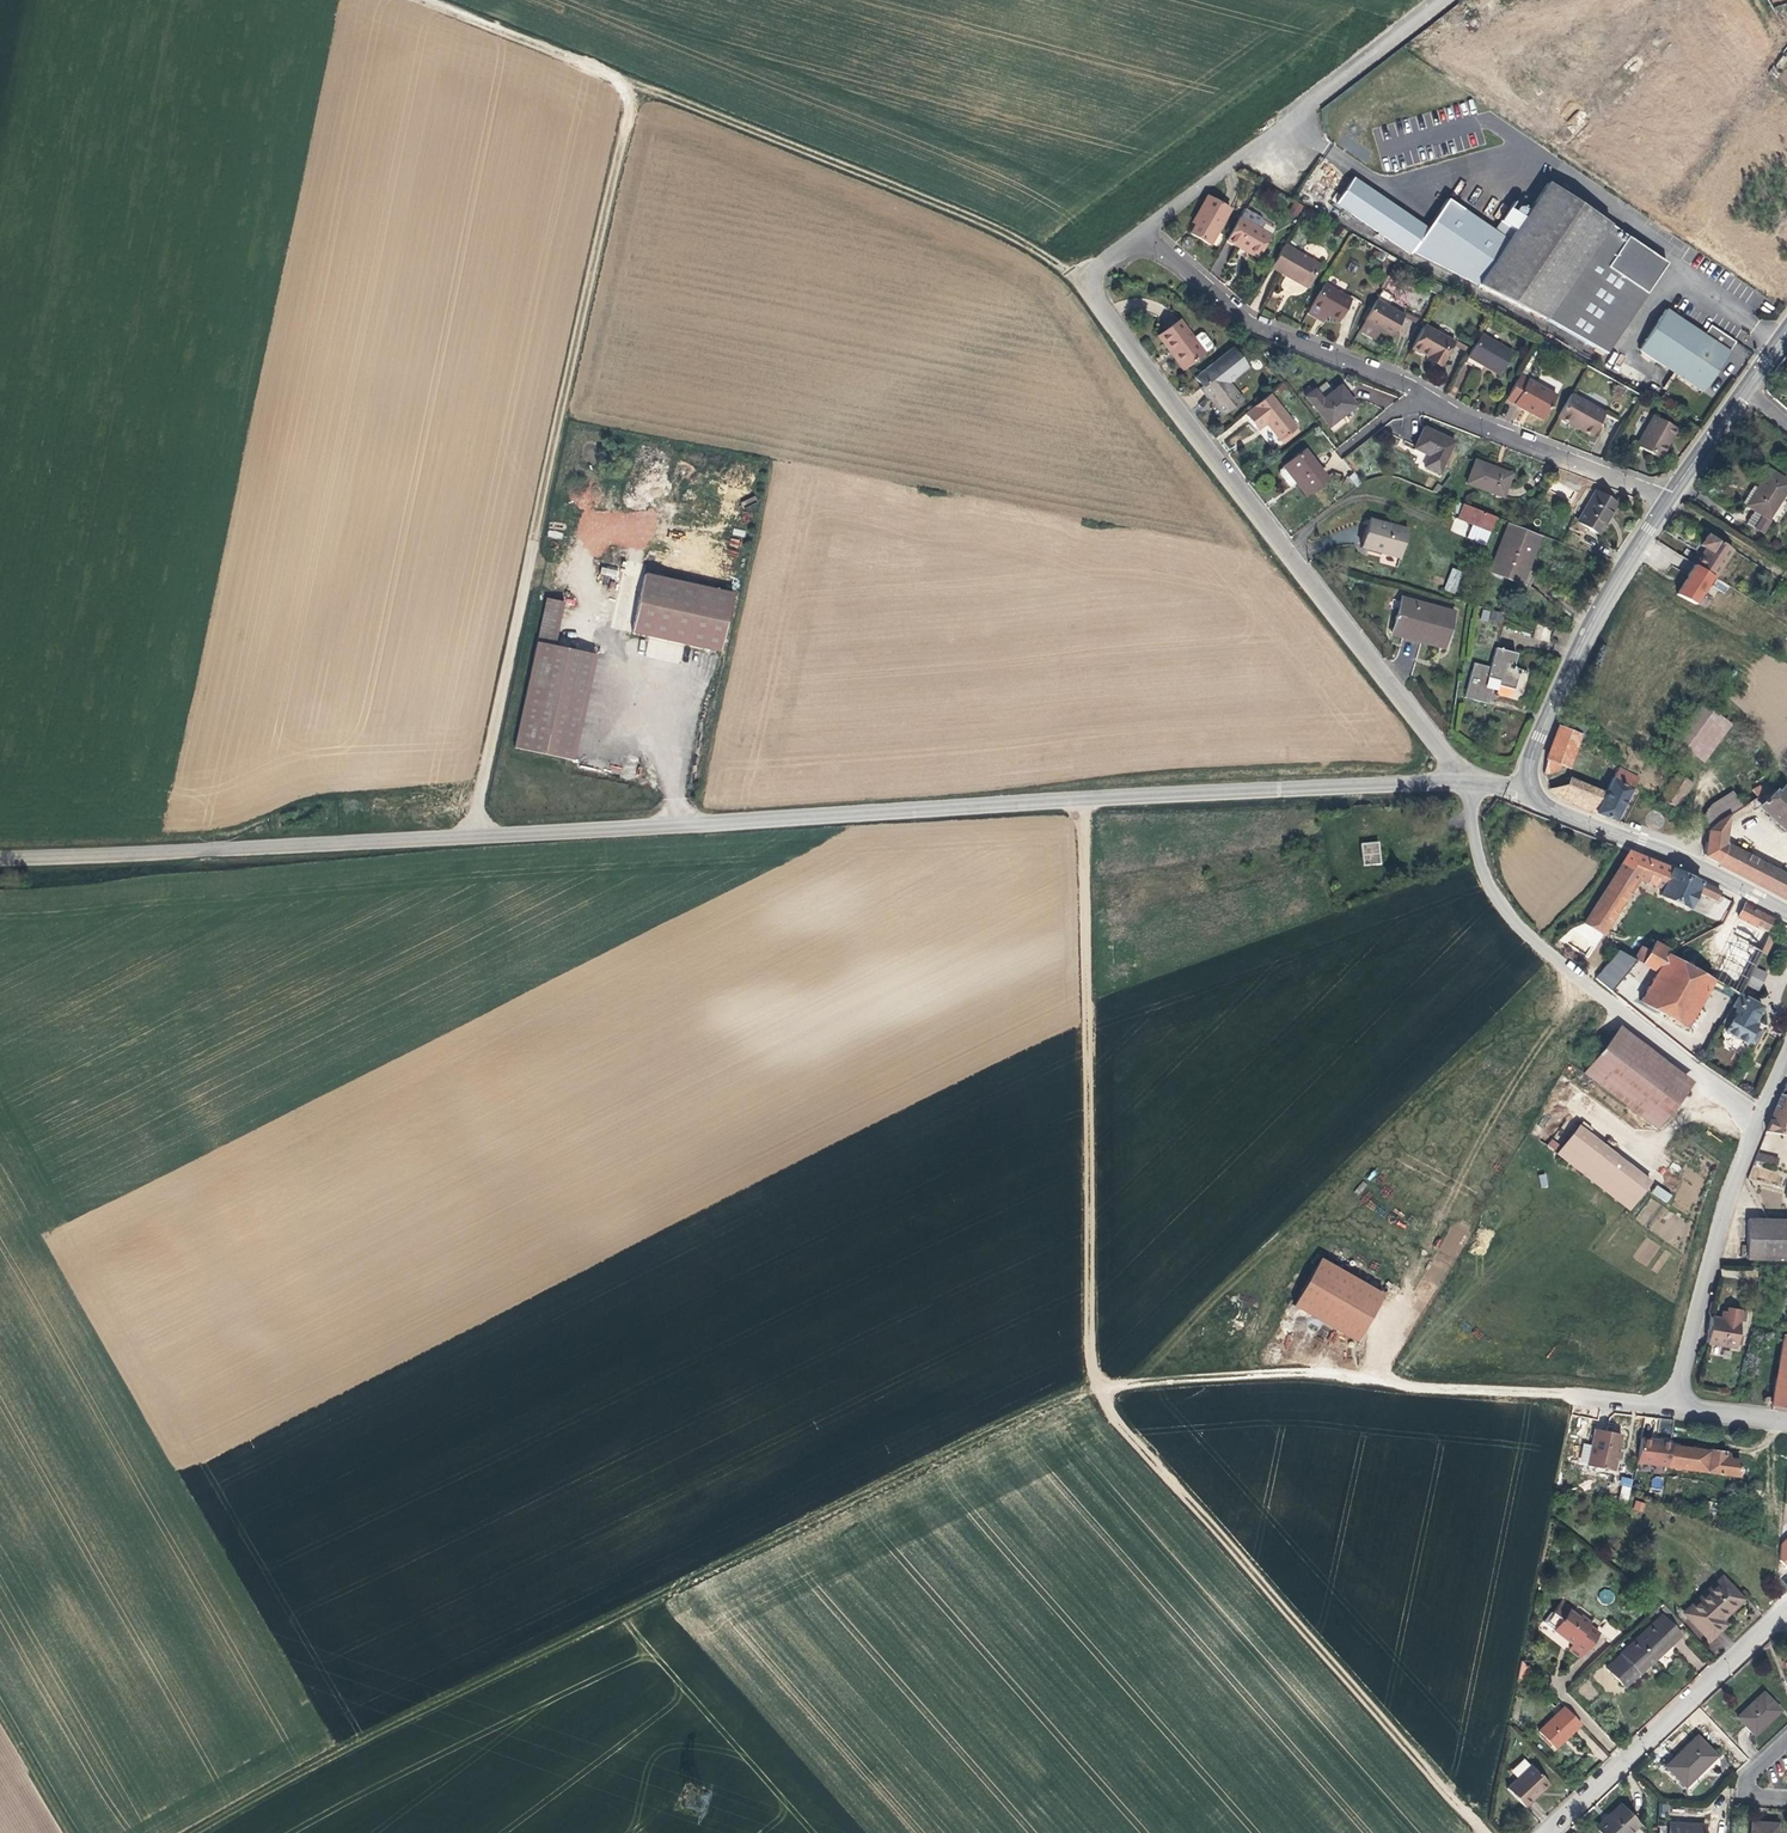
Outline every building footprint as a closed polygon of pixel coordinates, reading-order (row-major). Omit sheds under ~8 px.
[(1353,178),(1336,203),(1411,254),(1428,229),(1353,178)] [(1660,264),(1662,260),(1548,183),(1511,238),(1479,284),(1605,354),(1661,272),(1660,264)] [(1210,246),(1231,210),(1208,198),(1196,219),(1199,221),(1195,227),(1191,235),(1210,246)] [(1511,238),(1451,199),(1428,229),(1411,254),(1479,284),(1511,238)] [(1304,206),(1295,202),(1290,211),(1298,216),(1304,206)] [(1271,236),(1240,218),(1227,240),(1238,246),(1240,244),(1248,249),(1247,251),(1259,258),(1271,236)] [(1284,246),(1271,268),(1293,281),(1308,289),(1321,267),(1284,246)] [(1336,326),(1349,305),(1321,288),(1309,310),(1305,317),(1315,323),(1316,321),(1321,324),(1324,319),(1336,326)] [(1392,338),(1404,316),(1404,315),(1376,300),(1364,323),(1378,330),(1392,338)] [(1639,350),(1702,392),(1709,381),(1735,342),(1711,325),(1704,335),(1666,310),(1639,350)] [(1421,320),(1406,312),(1404,315),(1404,316),(1420,324),(1421,320)] [(1158,336),(1170,351),(1172,349),(1177,354),(1187,366),(1203,353),(1209,347),(1210,343),(1202,333),(1198,332),(1191,337),(1177,320),(1158,336)] [(1378,330),(1364,323),(1362,325),(1370,330),(1376,333),(1378,330)] [(1466,351),(1468,347),(1427,325),(1414,349),(1429,357),(1445,366),(1456,345),(1466,351)] [(1481,333),(1465,362),(1473,366),(1475,368),(1479,363),(1500,375),(1513,352),(1481,333)] [(1172,349),(1170,351),(1184,368),(1187,366),(1177,354),(1172,349)] [(1445,366),(1429,357),(1427,360),(1436,365),(1444,369),(1445,366)] [(1220,373),(1199,388),(1207,399),(1210,397),(1223,415),(1242,400),(1220,373)] [(1557,396),(1520,374),(1507,398),(1516,403),(1518,401),(1534,409),(1532,412),(1544,419),(1557,396)] [(1305,397),(1327,426),(1342,414),(1343,415),(1355,406),(1340,387),(1321,401),(1317,395),(1314,391),(1305,397)] [(1269,394),(1243,414),(1256,431),(1260,428),(1265,424),(1278,442),(1295,428),(1269,394)] [(1606,413),(1571,394),(1558,417),(1573,426),(1574,423),(1583,428),(1581,430),(1592,437),(1606,413)] [(1210,397),(1207,399),(1214,408),(1221,417),(1223,415),(1210,397)] [(1518,401),(1516,403),(1522,406),(1532,412),(1534,409),(1518,401)] [(1672,428),(1653,418),(1637,447),(1647,453),(1659,459),(1667,445),(1664,443),(1672,428)] [(1454,442),(1425,428),(1418,442),(1414,449),(1429,456),(1424,467),(1439,474),(1454,442)] [(1676,431),(1672,428),(1664,443),(1667,445),(1676,431)] [(1303,451),(1286,464),(1293,473),(1290,475),(1305,495),(1324,479),(1314,466),(1303,451)] [(1497,469),(1475,461),(1466,484),(1502,497),(1511,474),(1497,469)] [(1283,466),(1290,475),(1293,473),(1286,464),(1283,466)] [(1768,519),(1786,489),(1786,482),(1768,470),(1756,489),(1746,506),(1756,512),(1768,519)] [(1355,472),(1349,475),(1355,487),(1362,484),(1355,472)] [(1741,503),(1746,506),(1756,489),(1752,486),(1748,493),(1741,503)] [(1616,504),(1594,491),(1577,521),(1598,534),(1609,516),(1616,504)] [(1451,513),(1457,516),(1461,505),(1455,503),(1451,513)] [(1495,518),(1461,505),(1457,516),(1455,519),(1470,525),(1478,528),(1473,541),(1472,543),(1473,543),(1483,547),(1495,518)] [(1769,520),(1768,519),(1756,512),(1749,524),(1762,532),(1769,520)] [(1360,547),(1398,558),(1405,531),(1368,520),(1364,532),(1360,547)] [(1464,537),(1473,541),(1478,528),(1470,525),(1464,537)] [(1488,572),(1493,574),(1511,529),(1506,527),(1488,572)] [(1493,574),(1528,588),(1533,573),(1524,569),(1529,557),(1536,539),(1511,529),(1493,574)] [(1712,577),(1716,579),(1734,551),(1713,538),(1712,539),(1707,536),(1704,541),(1700,547),(1705,550),(1695,567),(1712,577)] [(1705,550),(1700,547),(1690,563),(1695,567),(1705,550)] [(601,566),(599,575),(617,578),(619,569),(601,566)] [(1712,577),(1695,567),(1689,576),(1676,596),(1696,603),(1712,577)] [(1441,590),(1452,594),(1460,573),(1449,569),(1441,590)] [(734,596),(647,576),(633,634),(651,639),(686,646),(721,654),(734,596)] [(556,647),(566,603),(548,599),(515,748),(573,761),(597,656),(556,647)] [(1399,599),(1390,634),(1397,636),(1405,638),(1407,633),(1443,642),(1451,612),(1399,599)] [(1533,638),(1548,643),(1552,628),(1537,624),(1533,638)] [(1407,633),(1405,638),(1441,648),(1443,642),(1407,633)] [(1471,663),(1462,697),(1486,703),(1490,689),(1484,687),(1486,679),(1496,682),(1495,685),(1512,689),(1514,679),(1517,669),(1511,667),(1514,654),(1493,647),(1487,668),(1471,663)] [(1411,698),(1428,698),(1428,681),(1410,682),(1411,698)] [(1674,742),(1664,753),(1685,768),(1694,756),(1704,763),(1732,725),(1700,701),(1672,740),(1674,742)] [(1548,756),(1544,773),(1559,769),(1562,766),(1569,768),(1573,758),(1581,736),(1587,738),(1591,729),(1567,720),(1563,728),(1559,727),(1548,756)] [(1616,821),(1638,778),(1609,765),(1608,768),(1611,769),(1617,772),(1612,782),(1607,793),(1596,814),(1616,821)] [(1606,779),(1612,782),(1617,772),(1611,769),(1606,779)] [(1677,773),(1659,799),(1668,804),(1676,809),(1694,784),(1677,773)] [(1562,800),(1596,814),(1607,793),(1570,777),(1567,785),(1548,789),(1562,800)] [(1743,806),(1730,814),(1729,822),(1751,809),(1753,811),(1759,807),(1771,817),(1786,832),(1786,831),(1786,791),(1784,788),(1782,786),(1777,792),(1773,788),(1770,791),(1765,783),(1752,790),(1756,798),(1743,806)] [(1708,830),(1707,843),(1725,844),(1729,822),(1730,814),(1743,806),(1732,790),(1711,804),(1705,814),(1710,828),(1708,830)] [(1376,843),(1360,844),(1361,865),(1378,864),(1376,843)] [(1707,843),(1705,855),(1706,857),(1786,900),(1786,876),(1725,844),(1707,843)] [(1629,853),(1607,889),(1585,923),(1603,935),(1639,879),(1664,889),(1661,895),(1689,909),(1698,891),(1716,900),(1720,892),(1708,886),(1687,876),(1672,870),(1629,853)] [(1729,937),(1760,952),(1762,948),(1768,937),(1775,922),(1744,905),(1729,937)] [(1718,931),(1697,973),(1712,981),(1738,996),(1744,985),(1752,968),(1760,952),(1729,937),(1718,931)] [(1768,937),(1762,948),(1768,950),(1773,940),(1768,937)] [(1634,959),(1642,963),(1654,943),(1646,939),(1634,959)] [(1686,1027),(1712,981),(1697,973),(1668,957),(1670,952),(1654,943),(1642,963),(1657,973),(1640,1001),(1686,1027)] [(1752,968),(1744,985),(1757,992),(1766,975),(1752,968)] [(1760,1008),(1738,996),(1727,1016),(1731,1018),(1724,1032),(1744,1043),(1746,1041),(1751,1044),(1757,1031),(1754,1029),(1758,1021),(1754,1018),(1757,1013),(1760,1008)] [(1691,1081),(1621,1026),(1584,1074),(1655,1128),(1691,1081)] [(1780,1095),(1774,1109),(1766,1131),(1786,1136),(1786,1096),(1780,1095)] [(1649,1182),(1578,1127),(1558,1154),(1628,1209),(1649,1182)] [(1778,1158),(1757,1153),(1755,1161),(1776,1167),(1778,1158)] [(1545,1173),(1538,1175),(1541,1188),(1548,1186),(1545,1173)] [(1657,1185),(1651,1193),(1667,1204),(1673,1195),(1657,1185)] [(1653,1200),(1636,1218),(1644,1226),(1661,1207),(1653,1200)] [(1747,1220),(1745,1259),(1786,1260),(1786,1220),(1747,1220)] [(1457,1258),(1467,1232),(1449,1225),(1440,1251),(1457,1258)] [(1320,1259),(1293,1306),(1355,1341),(1382,1294),(1320,1259)] [(1753,1279),(1754,1272),(1721,1270),(1720,1277),(1753,1279)] [(1719,1318),(1709,1317),(1705,1342),(1733,1347),(1737,1322),(1739,1310),(1725,1307),(1724,1312),(1720,1311),(1719,1318)] [(1782,1336),(1771,1406),(1771,1407),(1786,1410),(1786,1337),(1782,1336)] [(1588,1465),(1614,1471),(1617,1460),(1617,1459),(1616,1458),(1617,1453),(1618,1452),(1619,1450),(1622,1436),(1596,1430),(1588,1465)] [(1666,1466),(1669,1446),(1670,1443),(1659,1441),(1659,1442),(1655,1441),(1651,1440),(1652,1439),(1641,1437),(1636,1461),(1666,1467),(1666,1466)] [(1710,1451),(1669,1446),(1666,1466),(1707,1471),(1710,1451)] [(1722,1453),(1710,1451),(1707,1471),(1736,1476),(1738,1460),(1727,1459),(1722,1458),(1722,1453)] [(1654,1476),(1651,1487),(1660,1490),(1663,1479),(1654,1476)] [(1619,1500),(1629,1502),(1632,1478),(1622,1477),(1619,1500)] [(1643,1512),(1646,1503),(1635,1500),(1633,1509),(1643,1512)] [(1682,1613),(1706,1640),(1722,1626),(1717,1621),(1723,1615),(1740,1600),(1720,1579),(1682,1613)] [(1578,1662),(1598,1637),(1588,1629),(1590,1627),(1580,1619),(1579,1621),(1570,1614),(1572,1612),(1562,1604),(1552,1616),(1554,1618),(1561,1624),(1554,1632),(1553,1634),(1570,1649),(1568,1652),(1568,1656),(1575,1662),(1578,1662)] [(1604,1670),(1619,1685),(1635,1670),(1638,1674),(1680,1636),(1661,1617),(1604,1670)] [(1554,1632),(1561,1624),(1554,1618),(1547,1626),(1549,1628),(1554,1632)] [(1534,1676),(1521,1662),(1517,1680),(1526,1682),(1534,1676)] [(1635,1670),(1619,1685),(1623,1689),(1630,1682),(1638,1674),(1635,1670)] [(1762,1693),(1736,1717),(1753,1735),(1761,1728),(1779,1710),(1762,1693)] [(1566,1738),(1580,1725),(1563,1707),(1537,1731),(1554,1750),(1566,1738)] [(1697,1737),(1665,1767),(1684,1787),(1701,1770),(1715,1756),(1697,1737)] [(1540,1793),(1547,1786),(1528,1767),(1503,1789),(1522,1810),(1540,1793)] [(1619,1805),(1606,1818),(1607,1819),(1596,1829),(1600,1832),(1629,1832),(1637,1826),(1619,1805)] [(1607,1819),(1606,1818),(1595,1827),(1596,1829),(1607,1819)] [(1751,1823),(1751,1832),(1776,1832),(1777,1824),(1766,1823),(1751,1823)] [(1669,1824),(1669,1832),(1703,1832),(1704,1825),(1691,1825),(1669,1824)]
